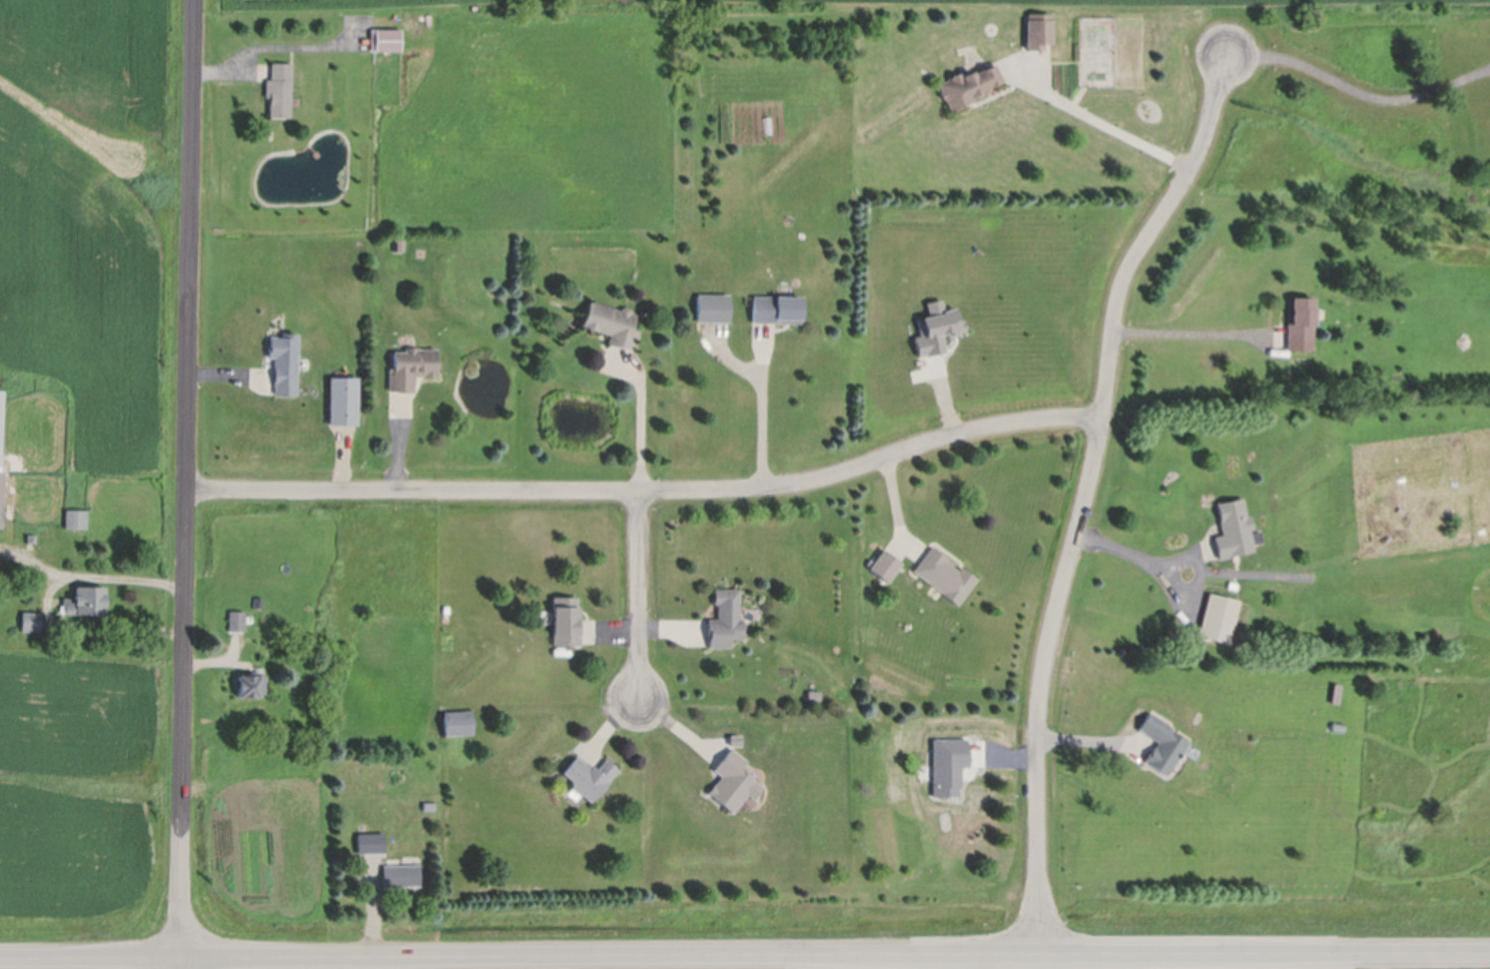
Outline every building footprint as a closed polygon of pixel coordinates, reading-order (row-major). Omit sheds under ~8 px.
[(1027,44),(1027,14),(1028,14),(1028,9),(1051,10),(1051,13),(1052,13),(1052,39),(1043,38),(1043,44),(1027,44)] [(371,48),(371,27),(375,27),(375,26),(400,25),(401,47),(371,48)] [(291,60),(290,113),(269,113),(269,94),(265,94),(265,76),(270,77),(271,59),(291,60)] [(938,80),(949,74),(949,73),(952,71),(951,69),(957,66),(958,68),(960,67),(962,72),(963,71),(962,68),(972,63),(974,67),(981,63),(995,59),(1003,76),(985,84),(985,83),(982,84),(980,89),(975,91),(972,90),(975,96),(969,99),(968,96),(964,98),(965,100),(962,102),(960,104),(956,106),(954,105),(951,107),(946,97),(945,97),(944,94),(943,95),(939,87),(941,86),(938,80)] [(763,117),(772,117),(773,134),(764,134),(763,117)] [(393,250),(393,238),(403,238),(403,250),(393,250)] [(752,292),(775,292),(775,289),(801,289),(801,320),(752,319),(752,292)] [(1286,345),(1286,318),(1290,318),(1290,289),(1312,289),(1312,299),(1313,299),(1314,317),(1312,317),(1312,345),(1286,345)] [(697,290),(729,291),(729,318),(696,318),(697,290)] [(589,296),(620,305),(620,304),(624,302),(630,304),(631,307),(630,309),(636,311),(636,312),(639,313),(635,325),(637,326),(631,346),(623,343),(623,345),(606,340),(609,331),(600,328),(599,329),(588,325),(588,323),(581,321),(589,296)] [(299,330),(297,392),(274,392),(274,382),(273,382),(273,379),(274,379),(274,363),(273,363),(274,354),(267,354),(267,352),(268,352),(268,344),(270,344),(270,333),(282,333),(282,329),(299,330)] [(393,347),(405,347),(405,344),(418,344),(418,345),(437,345),(437,373),(414,373),(414,389),(397,389),(397,388),(389,388),(389,364),(393,364),(393,347)] [(1221,531),(1219,517),(1215,499),(1242,493),(1246,513),(1250,512),(1253,525),(1249,526),(1250,530),(1259,528),(1261,539),(1252,541),(1254,547),(1229,552),(1229,554),(1218,556),(1213,533),(1221,531)] [(1387,494),(1394,493),(1395,500),(1388,501),(1387,494)] [(65,525),(65,506),(87,506),(87,525),(65,525)] [(26,540),(26,531),(35,531),(35,540),(26,540)] [(913,568),(931,543),(948,555),(946,558),(958,567),(961,563),(977,575),(958,601),(913,568)] [(868,564),(883,545),(901,559),(887,578),(868,564)] [(1227,585),(1228,578),(1236,580),(1235,583),(1238,583),(1237,588),(1227,585)] [(75,580),(104,580),(104,608),(75,608),(75,609),(64,609),(59,609),(59,602),(62,602),(63,593),(73,593),(73,587),(75,587),(75,580)] [(707,615),(716,615),(716,600),(713,600),(713,585),(738,585),(738,615),(742,615),(742,634),(730,634),(730,643),(708,643),(708,624),(707,624),(707,615)] [(1197,631),(1208,589),(1238,596),(1228,638),(1197,631)] [(553,630),(553,593),(578,593),(578,603),(580,603),(580,614),(581,614),(581,632),(580,632),(581,642),(553,642),(553,631),(554,631),(554,630),(553,630)] [(253,605),(254,595),(263,595),(262,605),(253,605)] [(228,627),(228,607),(244,607),(244,628),(228,627)] [(21,628),(22,608),(40,609),(39,629),(21,628)] [(238,690),(238,669),(242,669),(242,668),(250,668),(250,667),(259,667),(259,670),(264,672),(264,690),(259,688),(259,691),(253,691),(253,690),(243,690),(238,690)] [(444,710),(471,708),(473,731),(445,733),(444,710)] [(1148,708),(1171,722),(1170,725),(1187,736),(1186,736),(1188,737),(1166,771),(1146,759),(1145,759),(1142,758),(1147,751),(1148,751),(1156,738),(1137,726),(1148,708)] [(1332,719),(1343,720),(1342,730),(1331,729),(1332,719)] [(729,732),(741,732),(741,742),(730,742),(729,732)] [(722,773),(713,767),(731,745),(747,757),(741,764),(758,778),(757,779),(763,784),(754,796),(748,791),(733,810),(711,792),(710,793),(707,791),(715,781),(722,773)] [(576,753),(591,765),(593,763),(598,766),(606,756),(608,758),(609,757),(615,763),(615,764),(619,767),(608,780),(610,781),(600,792),(599,791),(591,800),(573,785),(572,778),(562,770),(576,753)] [(423,800),(435,800),(435,809),(423,809),(423,800)] [(357,831),(384,830),(384,850),(357,851),(357,831)] [(382,864),(419,863),(420,883),(383,884),(382,864)]
